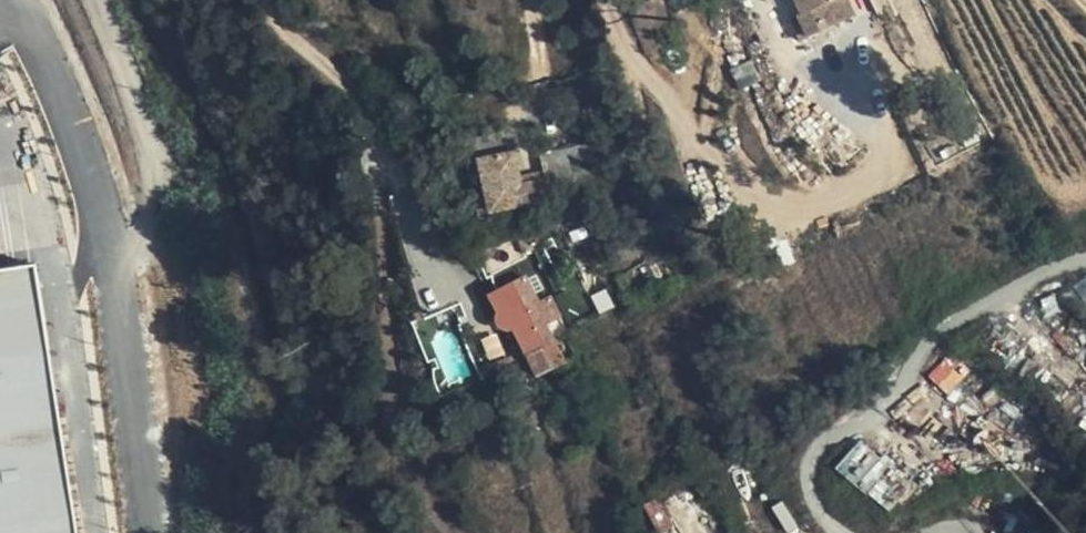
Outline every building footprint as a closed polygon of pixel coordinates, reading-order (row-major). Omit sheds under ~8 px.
[(811,37),(864,12),(858,0),(793,0),(811,37)] [(516,183),(509,155),(480,162),(486,190),(516,183)] [(496,270),(522,258),(514,241),(488,254),(496,270)] [(0,267),(0,532),(74,532),(31,262),(0,267)] [(526,355),(552,341),(544,323),(551,319),(542,303),(509,319),(526,355)] [(564,361),(552,341),(526,355),(537,375),(551,368),(564,361)] [(571,358),(564,361),(551,368),(554,376),(566,370),(575,393),(583,389),(571,358)] [(583,389),(585,388),(589,386),(575,358),(571,358),(583,389)] [(583,389),(590,412),(594,410),(585,388),(583,389)] [(582,415),(590,412),(583,389),(575,393),(582,415)] [(590,439),(598,436),(590,412),(582,415),(590,439)] [(863,439),(839,467),(871,494),(896,466),(863,439)]
